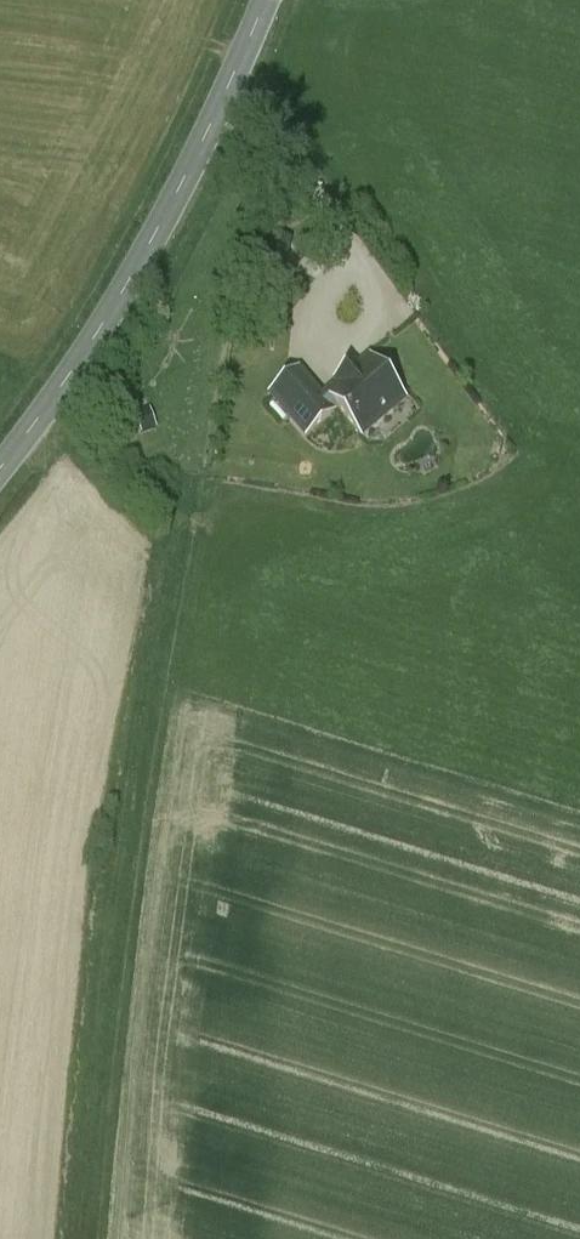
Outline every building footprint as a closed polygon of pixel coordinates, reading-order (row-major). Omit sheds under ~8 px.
[(398,397),(371,363),(321,403),(330,413),(337,408),(360,437),(386,416),(382,411),(398,397)] [(307,437),(332,416),(330,413),(321,403),(298,375),(272,397),(307,437)] [(161,457),(164,442),(148,439),(145,454),(161,457)]
